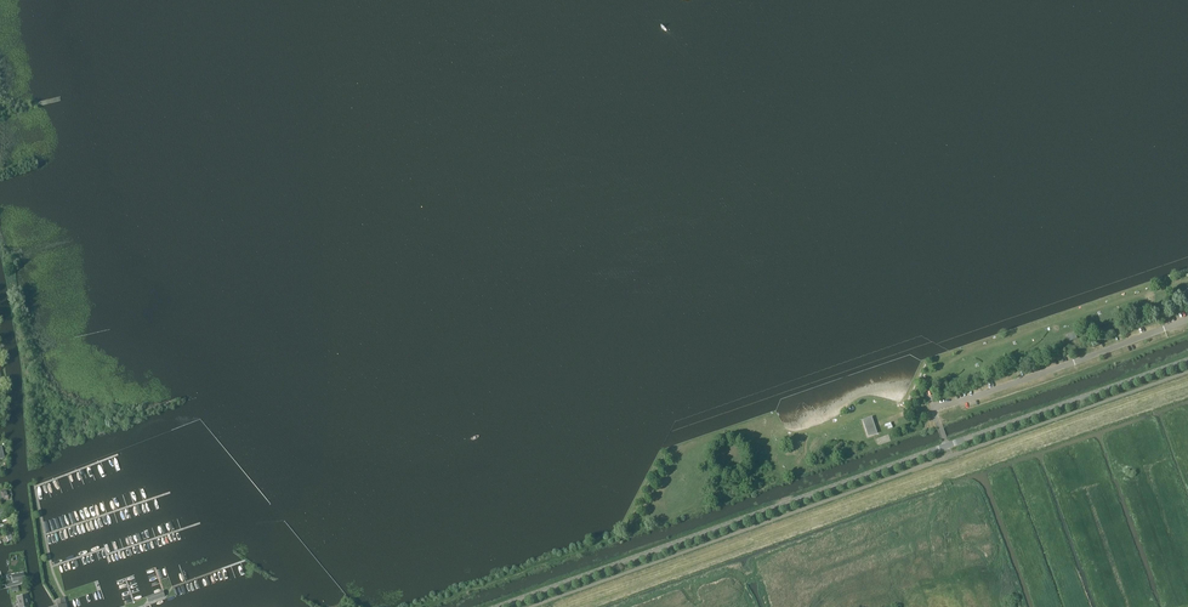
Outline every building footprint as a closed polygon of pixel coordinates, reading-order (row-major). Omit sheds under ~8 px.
[(869,438),(878,435),(872,418),(863,421),(869,438)] [(5,533),(8,542),(13,541),(9,532),(5,533)] [(11,575),(12,583),(26,581),(24,572),(11,575)] [(148,602),(165,596),(163,591),(147,597),(148,602)] [(17,596),(19,606),(29,606),(28,595),(17,596)] [(64,598),(55,600),(57,606),(55,606),(66,606),(64,598)]
